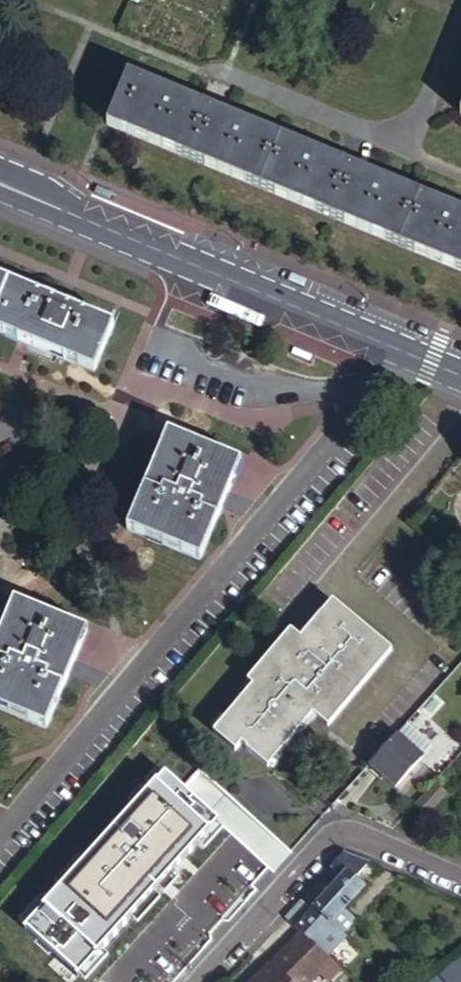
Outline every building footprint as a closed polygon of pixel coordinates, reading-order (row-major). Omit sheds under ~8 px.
[(460,269),(460,207),(131,69),(109,121),(460,269)] [(25,339),(96,369),(116,320),(65,299),(0,271),(0,329),(25,339)] [(168,428),(127,526),(199,558),(241,458),(168,428)] [(0,629),(0,707),(44,726),(71,662),(86,627),(14,596),(0,629)] [(294,646),(284,638),(250,679),(255,684),(215,732),(237,750),(244,741),(249,746),(247,748),(270,766),(313,713),(329,725),(395,646),(334,598),(302,636),(294,646)] [(293,627),(284,638),(294,646),(302,636),(293,627)] [(407,724),(399,732),(412,744),(420,736),(407,724)] [(273,835),(150,726),(132,748),(254,858),(273,835)] [(399,732),(374,761),(399,783),(424,755),(412,744),(399,732)] [(87,802),(76,816),(195,923),(232,880),(112,772),(87,802)] [(272,874),(292,852),(273,835),(254,858),(272,874)] [(59,837),(24,880),(137,981),(142,981),(177,943),(59,837)] [(349,849),(335,865),(344,874),(349,869),(358,877),(373,860),(349,849)] [(286,917),(287,918),(296,926),(305,916),(344,874),(335,865),(334,864),(286,917)] [(349,869),(344,874),(305,916),(323,933),(346,907),(367,886),(358,877),(349,869)] [(0,911),(0,945),(43,981),(90,981),(5,905),(0,911)] [(296,926),(303,932),(328,955),(348,933),(345,930),(358,917),(346,907),(323,933),(305,916),(296,926)] [(293,942),(322,973),(332,981),(344,969),(328,955),(303,932),(293,942)] [(322,973),(293,942),(271,964),(289,981),(313,981),(322,973)] [(455,962),(444,973),(451,981),(460,981),(460,969),(455,962)] [(271,964),(254,981),(289,981),(271,964)] [(437,972),(426,981),(445,981),(437,972)]
